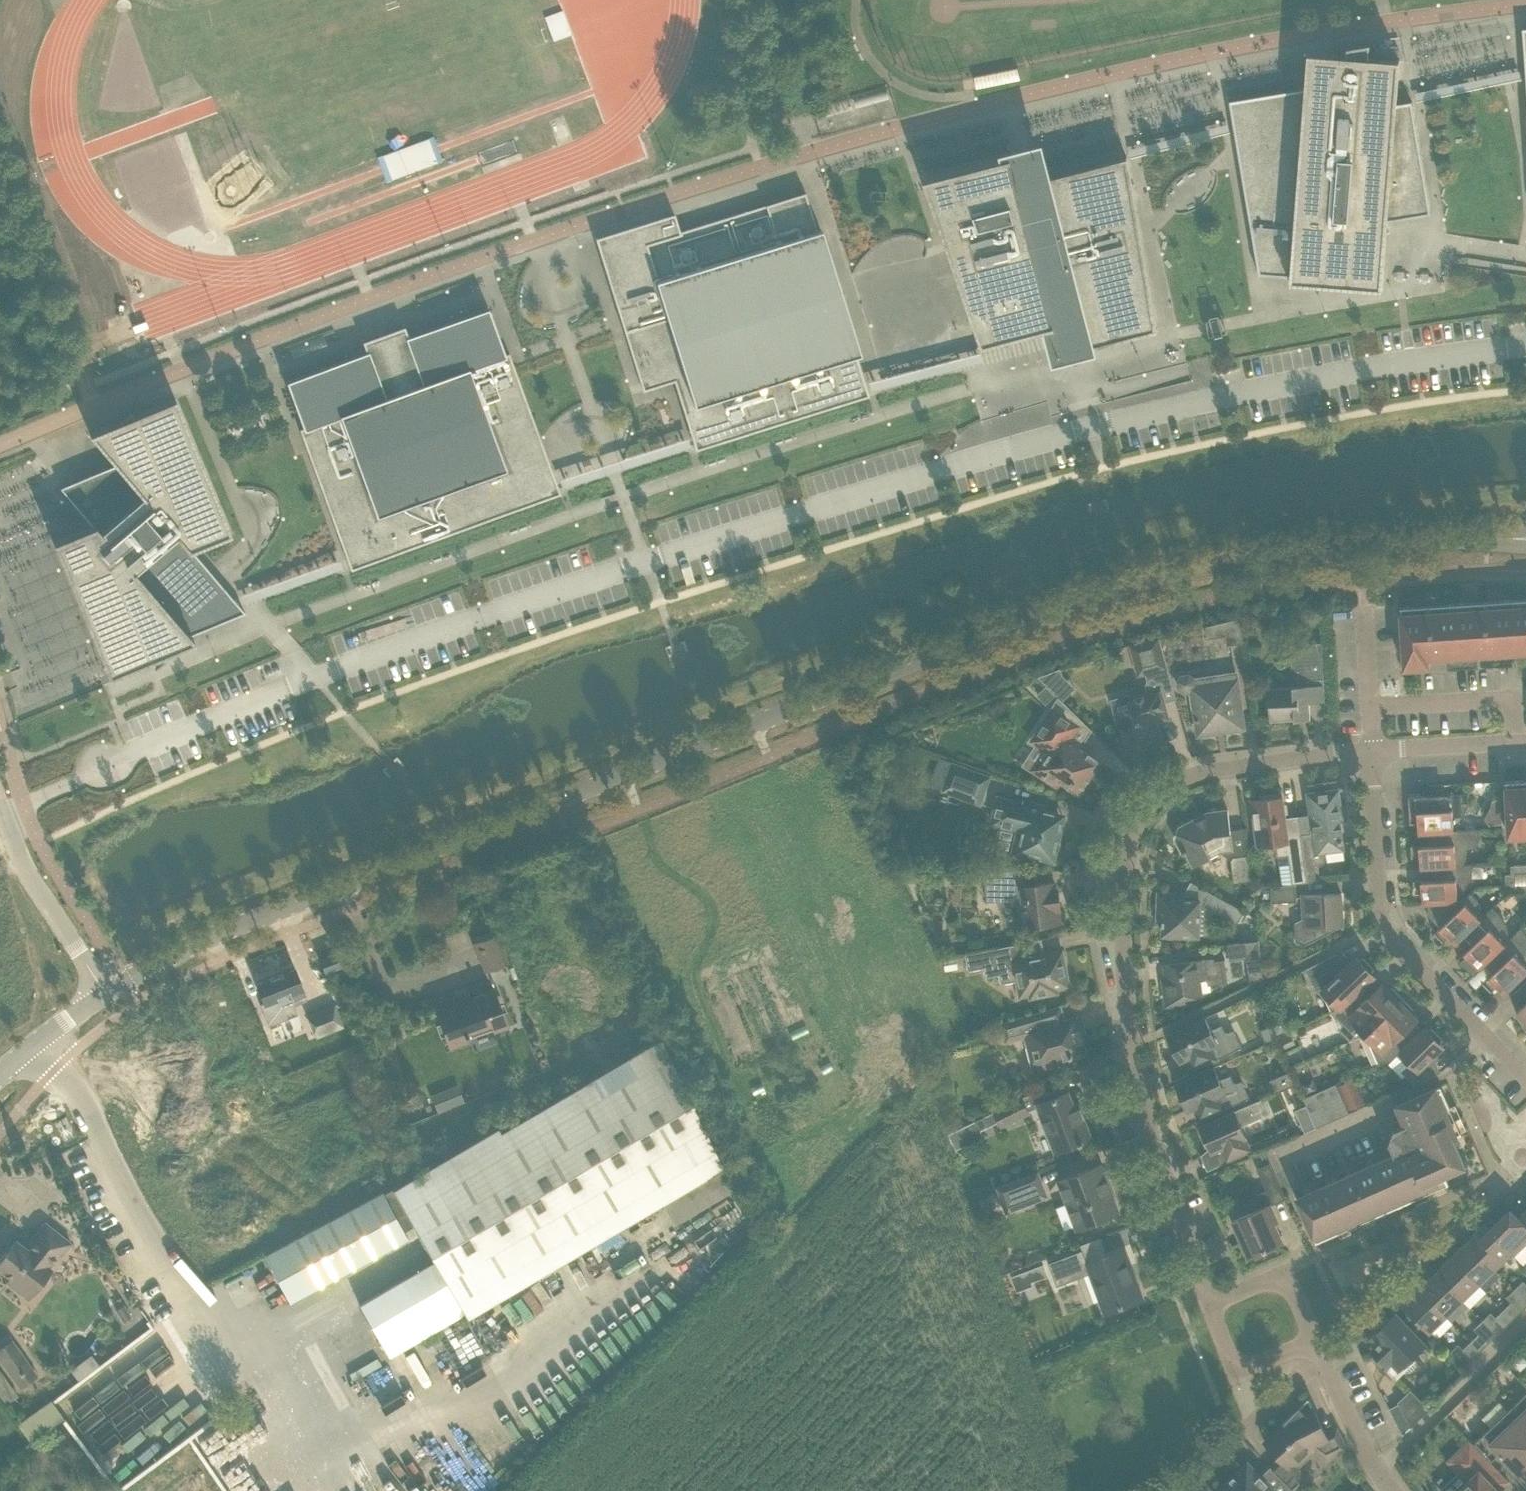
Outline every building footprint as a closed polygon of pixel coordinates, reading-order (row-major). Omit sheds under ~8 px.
[(546,14),(555,40),(573,34),(564,8),(546,14)] [(1369,44),(1370,44),(1370,43),(1347,47),(1347,56),(1308,53),(1305,88),(1229,101),(1233,126),(1259,274),(1291,276),(1290,281),(1382,288),(1387,221),(1431,213),(1412,101),(1396,104),(1399,60),(1369,58),(1369,44)] [(977,88),(1019,77),(1016,66),(974,76),(977,88)] [(433,136),(386,150),(394,176),(441,162),(433,136)] [(1085,349),(1157,330),(1127,157),(1037,181),(1018,186),(1011,158),(925,180),(983,346),(1078,321),(1081,333),(1085,349)] [(820,229),(817,230),(805,192),(679,231),(674,214),(595,238),(614,298),(643,390),(674,381),(694,444),(696,450),(868,396),(867,391),(855,354),(859,353),(820,229)] [(509,353),(504,355),(488,309),(408,338),(404,326),(363,342),(367,353),(287,382),(304,428),(300,429),(349,565),(351,570),(560,494),(557,486),(540,440),(517,377),(509,353)] [(191,550),(230,533),(175,398),(132,416),(131,413),(130,411),(131,410),(130,409),(118,419),(120,421),(89,434),(115,464),(94,473),(80,479),(114,519),(100,531),(95,525),(69,536),(54,542),(109,677),(151,659),(152,662),(153,665),(154,666),(165,656),(164,654),(194,641),(189,635),(244,612),(239,605),(191,550)] [(1511,599),(1514,642),(1525,641),(1525,598),(1511,599)] [(1498,643),(1514,642),(1511,599),(1484,601),(1488,650),(1498,649),(1498,643)] [(1477,651),(1488,650),(1484,601),(1457,603),(1459,646),(1477,645),(1477,651)] [(1442,647),(1459,646),(1457,603),(1430,604),(1433,654),(1443,653),(1442,647)] [(1433,660),(1433,654),(1430,604),(1400,606),(1400,608),(1401,607),(1404,655),(1403,655),(1404,660),(1403,660),(1403,662),(1404,661),(1404,667),(1407,667),(1424,666),(1427,665),(1427,660),(1433,660)] [(1150,672),(1167,667),(1159,636),(1130,644),(1136,667),(1147,664),(1150,672)] [(1308,679),(1323,678),(1321,642),(1290,643),(1291,670),(1297,670),(1298,686),(1266,688),(1267,709),(1269,709),(1270,720),(1300,719),(1302,718),(1303,718),(1303,717),(1304,716),(1304,715),(1305,715),(1305,713),(1310,713),(1308,679)] [(1038,676),(1050,688),(1063,676),(1062,675),(1059,668),(1060,668),(1038,676)] [(1244,727),(1241,708),(1235,671),(1196,677),(1189,673),(1181,674),(1177,681),(1178,690),(1183,693),(1189,692),(1191,709),(1194,708),(1198,734),(1244,727)] [(1046,686),(1037,695),(1046,704),(1055,695),(1046,686)] [(1157,721),(1169,718),(1160,687),(1130,695),(1133,706),(1114,711),(1118,727),(1121,726),(1127,746),(1129,746),(1133,748),(1142,746),(1144,742),(1161,737),(1157,721)] [(1065,739),(1080,717),(1059,697),(1031,740),(1050,753),(1040,767),(1044,770),(1040,775),(1058,787),(1061,782),(1079,793),(1095,769),(1091,766),(1096,759),(1065,739)] [(943,790),(942,791),(964,799),(968,788),(975,769),(954,761),(953,763),(943,789),(943,790)] [(1525,835),(1525,779),(1505,780),(1505,782),(1506,782),(1509,836),(1525,835)] [(1313,833),(1301,835),(1307,882),(1320,880),(1318,865),(1321,864),(1324,863),(1325,860),(1326,858),(1326,854),(1325,851),(1331,850),(1343,848),(1339,819),(1341,819),(1339,807),(1341,807),(1338,788),(1307,792),(1310,812),(1310,815),(1313,833)] [(1262,799),(1252,800),(1255,820),(1258,847),(1277,845),(1278,856),(1288,855),(1291,872),(1292,884),(1296,883),(1307,882),(1301,835),(1287,837),(1284,818),(1284,811),(1282,796),(1276,797),(1276,793),(1261,795),(1262,799)] [(1025,798),(1024,801),(997,794),(990,824),(1016,831),(1010,856),(1027,860),(1028,852),(1053,858),(1054,853),(1056,852),(1057,850),(1058,849),(1059,847),(1060,845),(1060,843),(1060,841),(1059,839),(1058,837),(1063,815),(1045,806),(1046,803),(1025,798)] [(1467,808),(1469,803),(1469,794),(1409,798),(1409,796),(1408,796),(1410,823),(1411,823),(1418,823),(1418,832),(1455,830),(1454,822),(1458,822),(1461,819),(1463,815),(1465,812),(1467,808)] [(1489,824),(1502,824),(1500,800),(1491,800),(1490,806),(1484,818),(1489,824)] [(1233,850),(1230,829),(1228,809),(1207,812),(1180,827),(1176,839),(1183,853),(1187,852),(1194,866),(1221,852),(1233,850)] [(1479,838),(1480,833),(1479,829),(1455,830),(1418,832),(1418,833),(1426,833),(1427,845),(1412,845),(1411,845),(1412,858),(1413,858),(1420,857),(1420,867),(1463,865),(1466,860),(1467,855),(1468,852),(1467,849),(1475,848),(1476,847),(1478,842),(1479,838)] [(1234,883),(1251,881),(1248,855),(1231,857),(1234,883)] [(1511,865),(1511,873),(1505,873),(1506,891),(1525,890),(1525,864),(1511,865)] [(1473,865),(1463,865),(1420,867),(1420,868),(1428,867),(1429,879),(1414,880),(1413,880),(1413,893),(1415,893),(1415,892),(1421,892),(1422,902),(1463,900),(1471,892),(1470,892),(1463,899),(1457,899),(1457,891),(1464,890),(1465,888),(1472,873),(1472,869),(1473,865)] [(995,868),(984,868),(987,901),(1011,902),(1018,925),(1028,923),(1028,926),(1038,925),(1058,923),(1056,908),(1060,907),(1058,890),(1054,890),(1053,882),(1037,884),(1035,884),(1024,886),(1024,883),(1016,884),(1015,869),(995,868)] [(1280,886),(1272,887),(1272,903),(1298,901),(1296,883),(1292,884),(1280,886)] [(1184,898),(1184,893),(1158,892),(1157,911),(1163,912),(1162,936),(1167,936),(1167,938),(1180,938),(1180,937),(1198,937),(1200,898),(1184,898)] [(1339,925),(1343,925),(1341,892),(1301,894),(1302,918),(1295,922),(1297,941),(1305,944),(1339,927),(1339,925)] [(1476,898),(1473,894),(1471,892),(1463,900),(1422,902),(1422,903),(1427,902),(1427,915),(1439,927),(1435,932),(1434,931),(1433,933),(1443,942),(1443,941),(1448,936),(1455,944),(1483,915),(1482,910),(1481,907),(1476,898)] [(1239,924),(1245,911),(1214,894),(1207,906),(1239,924)] [(1479,969),(1521,928),(1521,927),(1509,939),(1508,931),(1507,928),(1505,922),(1501,915),(1498,913),(1492,906),(1483,915),(1455,944),(1461,938),(1469,947),(1459,957),(1458,958),(1474,975),(1480,969),(1479,969)] [(1523,929),(1521,928),(1479,969),(1480,969),(1485,963),(1494,972),(1483,982),(1482,983),(1491,992),(1492,991),(1492,990),(1496,986),(1504,993),(1525,972),(1525,934),(1525,933),(1523,929)] [(485,971),(507,962),(497,934),(474,943),(485,971)] [(1246,956),(1247,960),(1261,958),(1259,940),(1227,944),(1229,958),(1246,956)] [(1062,950),(1022,958),(1019,944),(966,954),(969,970),(985,967),(987,977),(1000,974),(1002,983),(1017,980),(1020,998),(1029,996),(1029,997),(1057,992),(1057,988),(1066,986),(1062,969),(1066,968),(1062,950)] [(325,972),(344,965),(338,951),(319,959),(325,972)] [(1344,962),(1340,964),(1335,954),(1305,968),(1316,990),(1321,988),(1332,1010),(1339,1007),(1340,1007),(1358,990),(1374,975),(1371,972),(1374,968),(1362,956),(1359,959),(1356,957),(1347,965),(1344,962)] [(1201,980),(1215,978),(1212,958),(1164,964),(1167,988),(1164,988),(1166,1005),(1187,1002),(1186,997),(1203,995),(1201,980)] [(280,1004),(304,995),(294,969),(257,983),(265,1004),(278,998),(280,1004)] [(1514,992),(1525,1003),(1516,1012),(1520,1016),(1518,1018),(1525,1030),(1525,981),(1514,992)] [(1391,986),(1388,989),(1382,983),(1366,999),(1358,990),(1340,1007),(1364,1034),(1365,1033),(1402,998),(1391,986)] [(507,1027),(500,1008),(493,989),(436,1010),(441,1023),(437,1025),(441,1036),(445,1034),(450,1048),(469,1041),(467,1035),(491,1026),(494,1032),(507,1027)] [(1411,1012),(1414,1009),(1402,998),(1365,1033),(1364,1034),(1366,1035),(1378,1064),(1395,1056),(1409,1043),(1400,1034),(1416,1018),(1411,1012)] [(315,1038),(343,1026),(335,1004),(306,1015),(315,1038)] [(1033,1012),(999,1022),(1005,1043),(1023,1038),(1031,1065),(1042,1062),(1043,1067),(1048,1066),(1067,1061),(1066,1058),(1086,1053),(1080,1030),(1077,1031),(1073,1017),(1066,1019),(1037,1026),(1033,1012)] [(1211,1030),(1205,1017),(1168,1035),(1169,1039),(1168,1040),(1168,1043),(1170,1047),(1172,1050),(1174,1052),(1175,1052),(1180,1061),(1187,1057),(1193,1070),(1241,1046),(1234,1031),(1225,1032),(1221,1025),(1211,1030)] [(1277,1035),(1286,1031),(1280,1019),(1271,1023),(1277,1035)] [(1267,1043),(1277,1039),(1271,1025),(1261,1029),(1267,1043)] [(1439,1042),(1443,1039),(1431,1027),(1427,1030),(1425,1027),(1409,1043),(1395,1056),(1397,1055),(1407,1065),(1402,1071),(1413,1083),(1438,1072),(1433,1061),(1436,1057),(1433,1054),(1442,1045),(1439,1042)] [(1285,1048),(1296,1044),(1290,1031),(1280,1035),(1285,1048)] [(733,1188),(722,1165),(660,1036),(499,1130),(497,1126),(383,1193),(382,1191),(265,1254),(290,1300),(407,1237),(403,1230),(413,1224),(429,1251),(422,1255),(428,1264),(359,1304),(389,1356),(464,1312),(466,1316),(661,1201),(674,1222),(733,1188)] [(1230,1075),(1220,1080),(1214,1067),(1176,1084),(1178,1087),(1176,1088),(1177,1092),(1178,1095),(1179,1098),(1182,1101),(1183,1100),(1187,1109),(1194,1106),(1200,1119),(1249,1097),(1242,1083),(1234,1083),(1230,1075)] [(1275,1093),(1297,1083),(1291,1071),(1270,1080),(1275,1093)] [(1305,1094),(1318,1089),(1313,1077),(1300,1082),(1305,1094)] [(429,1093),(436,1112),(464,1102),(457,1083),(429,1093)] [(1316,1127),(1349,1113),(1336,1083),(1303,1098),(1306,1105),(1316,1127)] [(1462,1132),(1441,1085),(1441,1084),(1397,1104),(1405,1124),(1395,1128),(1394,1128),(1388,1144),(1389,1144),(1393,1154),(1297,1197),(1316,1241),(1449,1182),(1445,1173),(1464,1164),(1452,1136),(1462,1132)] [(1078,1104),(1074,1106),(1068,1091),(1035,1104),(1055,1153),(1084,1142),(1083,1140),(1091,1137),(1078,1104)] [(1001,1127),(1030,1112),(1022,1097),(993,1111),(998,1121),(1001,1127)] [(1241,1126),(1262,1117),(1255,1102),(1234,1111),(1234,1110),(1200,1126),(1203,1133),(1200,1134),(1205,1147),(1208,1145),(1211,1152),(1221,1148),(1227,1160),(1251,1149),(1241,1126)] [(1305,1131),(1316,1127),(1306,1105),(1295,1110),(1305,1131)] [(993,1111),(983,1116),(988,1126),(998,1121),(993,1111)] [(1285,1196),(1274,1172),(1270,1163),(1257,1168),(1266,1190),(1256,1194),(1262,1207),(1233,1220),(1249,1256),(1282,1241),(1274,1222),(1277,1220),(1270,1203),(1285,1196)] [(1075,1229),(1119,1212),(1101,1164),(1055,1181),(1075,1229)] [(1007,1213),(1048,1197),(1039,1171),(997,1187),(1007,1213)] [(1525,1244),(1525,1226),(1510,1209),(1490,1229),(1485,1223),(1486,1222),(1485,1222),(1484,1223),(1515,1254),(1525,1244)] [(71,1243),(45,1222),(25,1247),(16,1240),(0,1260),(0,1269),(10,1277),(6,1282),(27,1299),(51,1268),(71,1243)] [(1514,1255),(1515,1254),(1484,1223),(1472,1235),(1473,1236),(1468,1240),(1493,1266),(1494,1266),(1510,1250),(1514,1255)] [(1494,1266),(1493,1266),(1468,1240),(1464,1244),(1463,1243),(1451,1255),(1477,1282),(1494,1266)] [(1103,1313),(1143,1297),(1125,1249),(1087,1263),(1082,1249),(1048,1262),(1057,1286),(1088,1274),(1103,1313)] [(1477,1282),(1451,1255),(1435,1271),(1461,1298),(1477,1282)] [(1043,1264),(1025,1270),(1029,1282),(1047,1276),(1043,1264)] [(1444,1314),(1461,1298),(1435,1271),(1418,1287),(1444,1314)] [(1016,1291),(1021,1281),(1011,1276),(1006,1287),(1016,1291)] [(1427,1330),(1444,1314),(1418,1287),(1406,1298),(1408,1300),(1403,1305),(1427,1330)] [(1512,1319),(1520,1311),(1511,1302),(1503,1310),(1512,1319)] [(1505,1326),(1512,1319),(1503,1310),(1496,1317),(1505,1326)] [(1411,1356),(1424,1344),(1395,1314),(1389,1319),(1386,1316),(1373,1328),(1376,1331),(1371,1336),(1379,1344),(1373,1350),(1375,1352),(1370,1357),(1379,1367),(1385,1362),(1386,1364),(1387,1363),(1390,1366),(1386,1369),(1395,1378),(1415,1359),(1411,1356)] [(1480,1351),(1488,1343),(1479,1334),(1471,1342),(1480,1351)] [(38,1375),(11,1338),(0,1346),(0,1361),(19,1388),(38,1375)] [(1472,1358),(1480,1351),(1471,1342),(1463,1349),(1472,1358)] [(9,1384),(0,1372),(0,1391),(9,1384)] [(1429,1409),(1428,1409),(1410,1390),(1398,1402),(1411,1426),(1429,1409)] [(1474,1442),(1492,1460),(1499,1453),(1525,1481),(1525,1392),(1474,1442)] [(1325,1432),(1308,1397),(1264,1441),(1290,1468),(1293,1473),(1285,1481),(1294,1490),(1295,1490),(1305,1482),(1297,1465),(1302,1459),(1299,1451),(1307,1443),(1325,1457),(1335,1453),(1325,1432)] [(28,1441),(62,1418),(48,1398),(14,1422),(28,1441)] [(1490,1461),(1470,1440),(1448,1460),(1468,1480),(1456,1490),(1499,1490),(1509,1481),(1490,1461)] [(1261,1477),(1247,1463),(1218,1490),(1275,1490),(1261,1477)]
